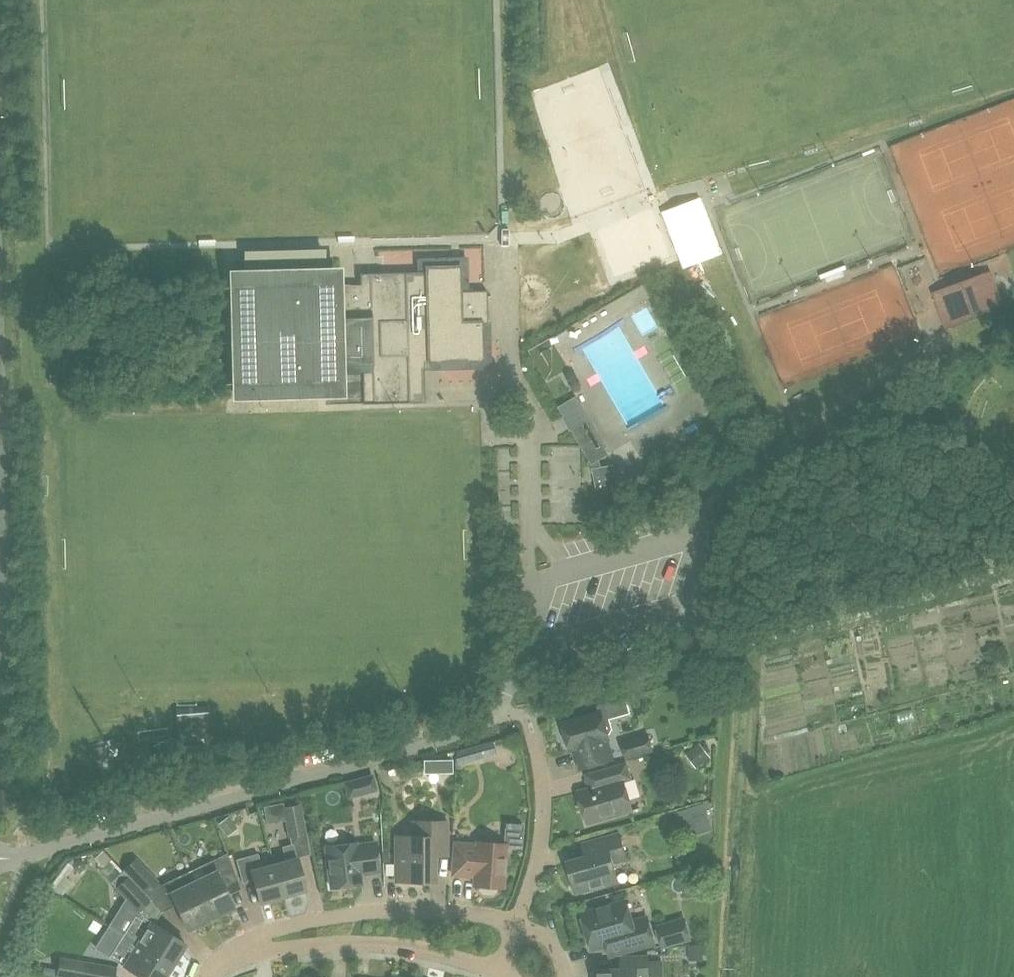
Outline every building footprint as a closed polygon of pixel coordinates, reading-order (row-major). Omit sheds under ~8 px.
[(377,241),(375,230),(359,233),(361,243),(377,241)] [(596,262),(572,272),(582,296),(606,286),(596,262)] [(487,290),(459,291),(459,266),(427,267),(427,271),(360,273),(360,284),(335,285),(335,273),(235,276),(238,393),(337,390),(337,398),(363,398),(363,404),(425,402),(424,370),(430,369),(430,360),(482,359),(481,323),(488,323),(487,290)] [(941,301),(947,317),(951,327),(966,321),(964,316),(992,306),(984,285),(941,301)] [(651,341),(667,333),(656,312),(640,321),(651,341)] [(546,367),(563,356),(556,345),(539,357),(546,367)] [(560,407),(569,423),(580,417),(570,401),(560,407)] [(442,431),(437,412),(415,417),(420,436),(442,431)] [(608,454),(588,418),(572,428),(592,463),(608,454)] [(380,476),(380,453),(372,453),(372,476),(380,476)] [(596,488),(616,485),(613,465),(593,467),(596,488)] [(398,483),(412,481),(410,466),(395,468),(398,483)] [(545,474),(552,532),(571,529),(564,472),(545,474)] [(620,727),(642,721),(638,709),(617,714),(620,727)] [(603,712),(564,723),(571,749),(577,747),(582,768),(613,759),(607,738),(610,738),(609,734),(612,729),(609,719),(604,716),(603,712)] [(626,759),(654,751),(649,734),(621,742),(626,759)] [(457,765),(498,754),(495,741),(458,751),(457,757),(457,765)] [(92,758),(103,755),(100,745),(90,748),(92,758)] [(456,771),(457,765),(457,757),(448,756),(446,770),(456,771)] [(607,783),(579,791),(588,823),(633,810),(625,779),(631,777),(627,763),(603,770),(607,783)] [(376,789),(372,776),(345,783),(349,797),(376,789)] [(305,833),(299,804),(284,807),(289,836),(305,833)] [(447,849),(448,821),(412,820),(411,836),(395,836),(395,879),(408,879),(408,881),(435,881),(435,849),(447,849)] [(503,887),(506,847),(522,849),(524,823),(505,821),(504,843),(477,841),(477,844),(455,842),(453,874),(475,876),(474,885),(480,885),(480,889),(482,892),(493,893),(496,890),(497,887),(503,887)] [(587,856),(568,861),(577,892),(619,880),(615,865),(617,862),(628,859),(621,833),(584,843),(587,856)] [(361,884),(360,874),(380,871),(376,842),(356,845),(356,842),(326,846),(331,888),(361,884)] [(282,846),(286,860),(274,864),(283,896),(306,890),(293,843),(282,846)] [(206,875),(193,882),(210,918),(233,906),(223,885),(236,879),(227,853),(201,865),(206,875)] [(236,859),(242,882),(253,879),(259,903),(283,896),(274,864),(261,867),(258,853),(236,859)] [(157,882),(135,858),(124,869),(146,893),(157,882)] [(66,876),(73,867),(73,866),(67,862),(49,886),(61,896),(72,881),(66,876)] [(110,881),(115,887),(128,875),(123,870),(110,881)] [(187,929),(196,924),(198,928),(210,922),(208,919),(210,918),(193,882),(188,871),(160,885),(171,907),(175,905),(187,929)] [(116,888),(138,911),(149,900),(127,877),(116,888)] [(627,901),(583,913),(592,948),(605,945),(609,956),(656,943),(649,920),(634,924),(627,901)] [(185,943),(143,917),(141,919),(135,915),(123,935),(130,939),(137,944),(171,965),(185,943)] [(664,946),(691,939),(686,922),(659,929),(664,946)] [(141,976),(164,976),(171,965),(137,944),(130,939),(116,961),(141,976)] [(693,957),(705,955),(703,943),(692,945),(693,957)] [(649,955),(622,956),(622,968),(598,969),(599,976),(650,976),(649,955)] [(85,961),(85,962),(61,958),(58,976),(65,976),(115,976),(117,967),(85,961)]
